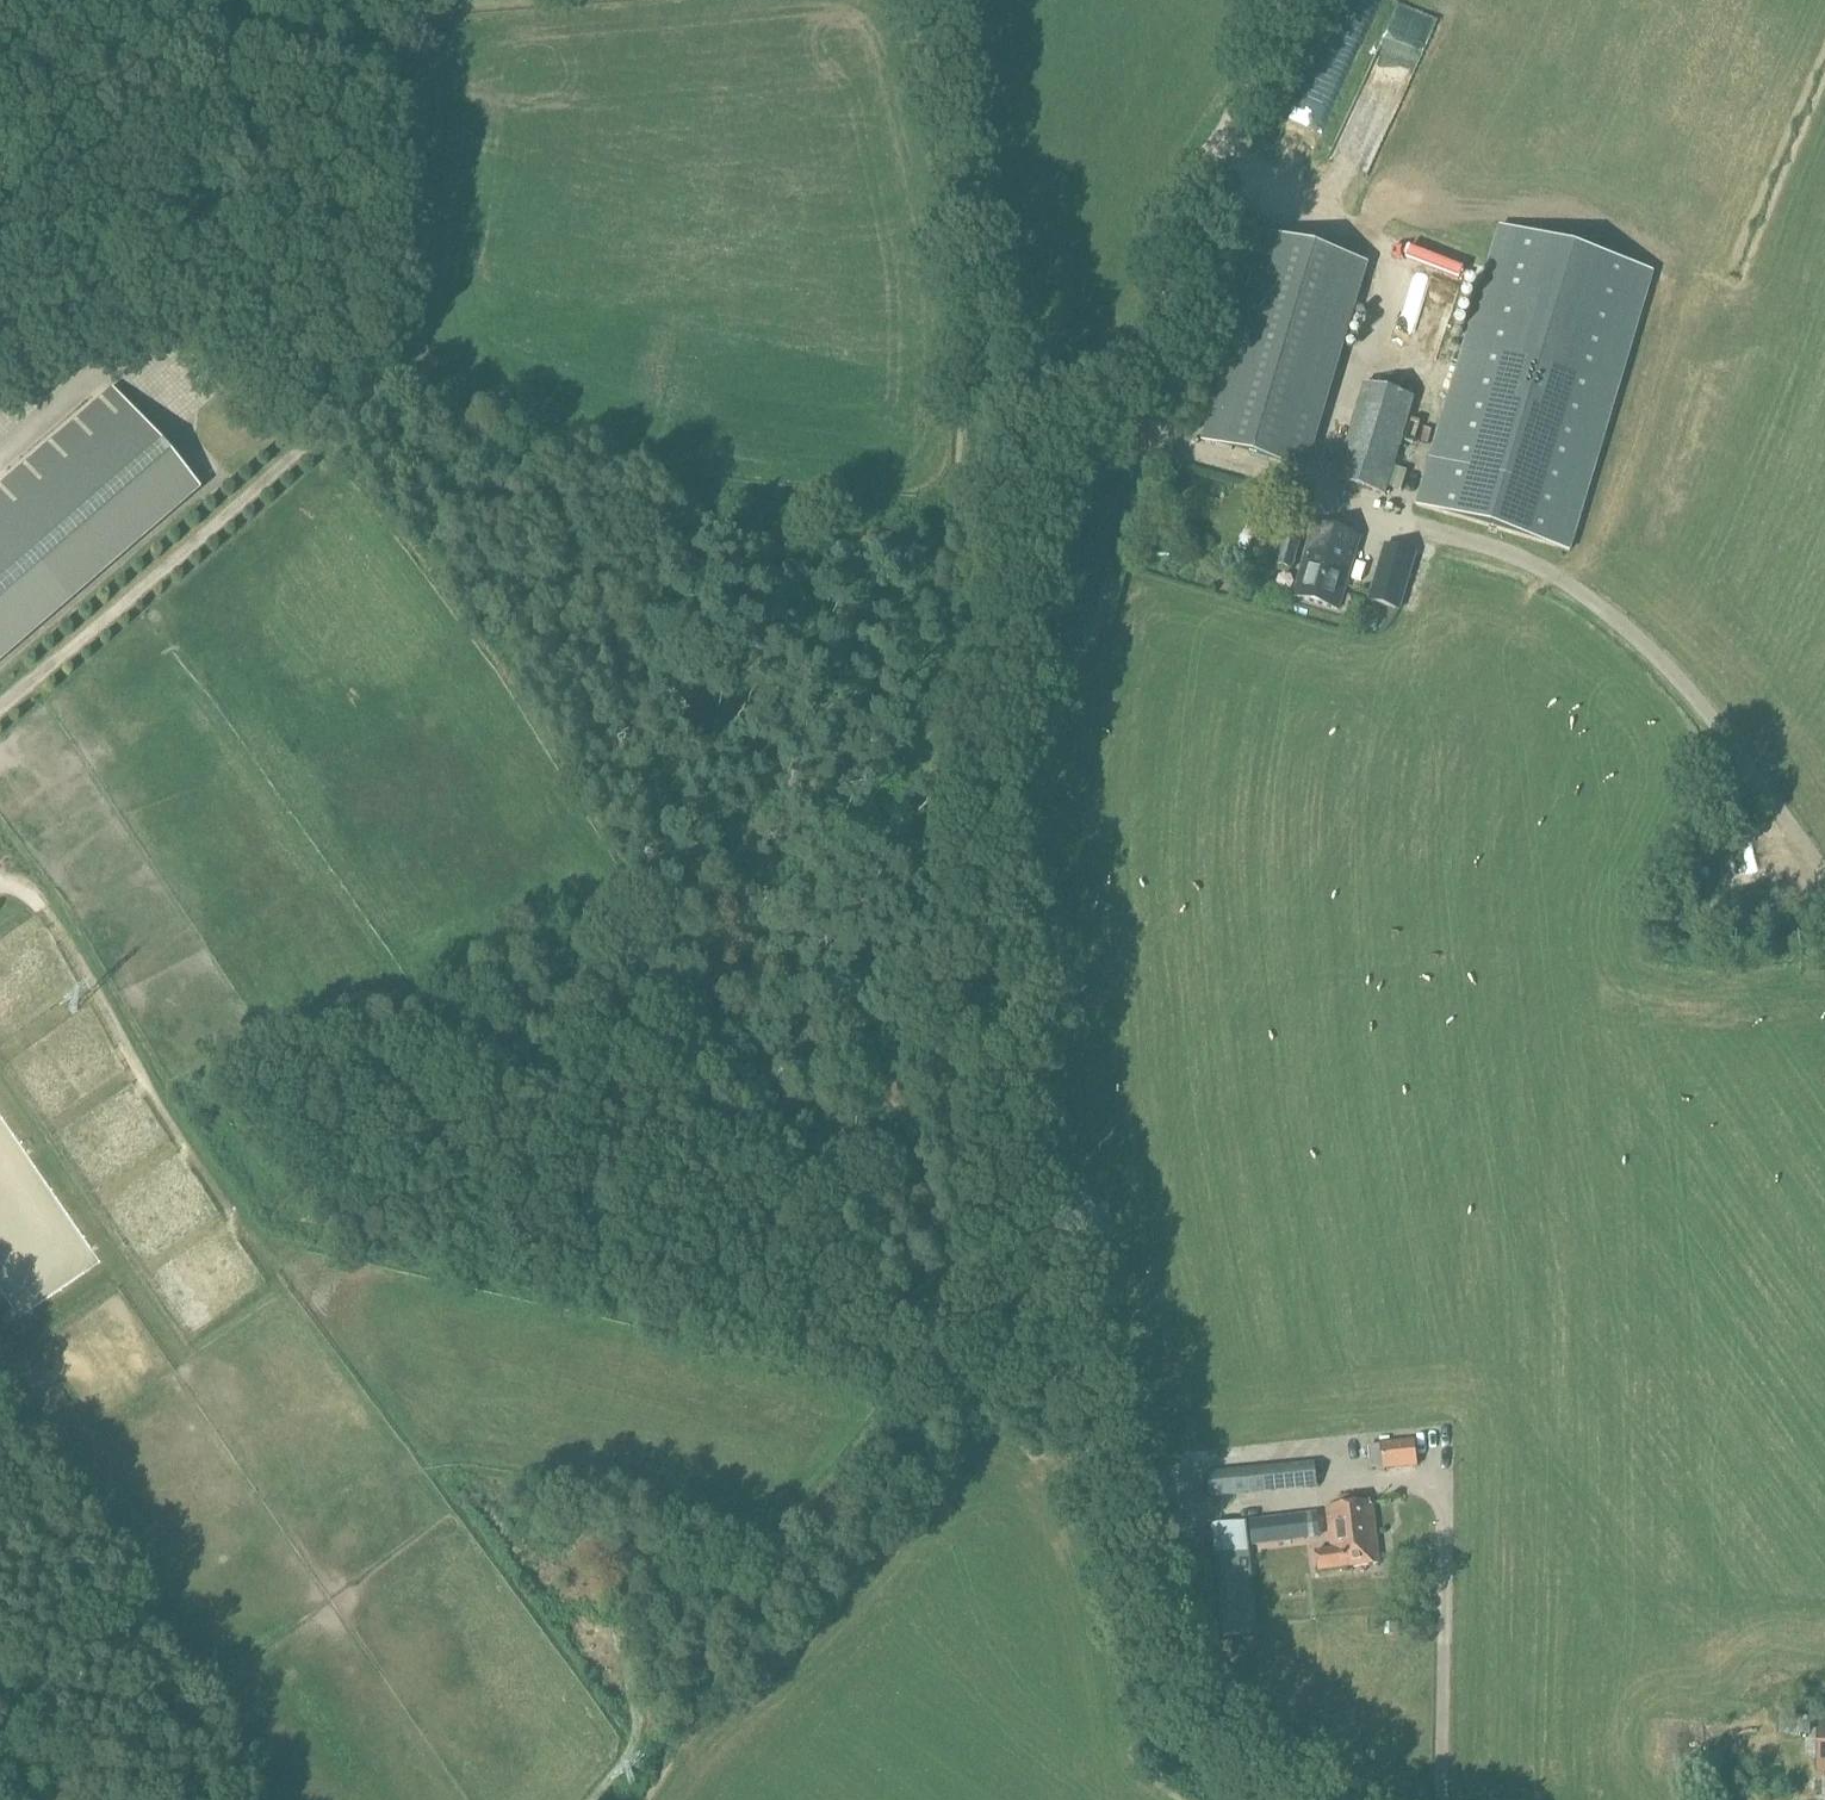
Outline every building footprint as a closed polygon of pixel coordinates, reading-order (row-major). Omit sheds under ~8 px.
[(1335,5),(1369,21),(1379,0),(1337,0),(1335,5)] [(1362,122),(1383,129),(1395,96),(1374,89),(1362,122)] [(1570,551),(1653,273),(1499,227),(1416,505),(1570,551)] [(1256,244),(1261,246),(1205,445),(1306,476),(1367,276),(1375,279),(1376,270),(1259,237),(1256,244)] [(1438,327),(1445,302),(1430,298),(1424,323),(1438,327)] [(1415,399),(1363,384),(1336,477),(1388,493),(1389,489),(1403,493),(1407,475),(1394,471),(1415,399)] [(0,481),(0,667),(199,495),(109,385),(0,481)] [(1339,611),(1360,538),(1315,525),(1294,598),(1339,611)] [(1289,570),(1300,542),(1284,536),(1273,564),(1289,570)] [(1399,607),(1414,556),(1385,548),(1370,598),(1399,607)] [(1383,1466),(1418,1463),(1415,1436),(1381,1440),(1383,1466)] [(1210,1493),(1318,1484),(1316,1462),(1208,1471),(1210,1493)] [(1353,1504),(1352,1495),(1339,1497),(1340,1506),(1326,1507),(1331,1549),(1316,1551),(1318,1573),(1377,1566),(1382,1565),(1372,1501),(1353,1504)] [(1227,1627),(1260,1623),(1251,1545),(1319,1537),(1316,1509),(1215,1522),(1227,1627)]
